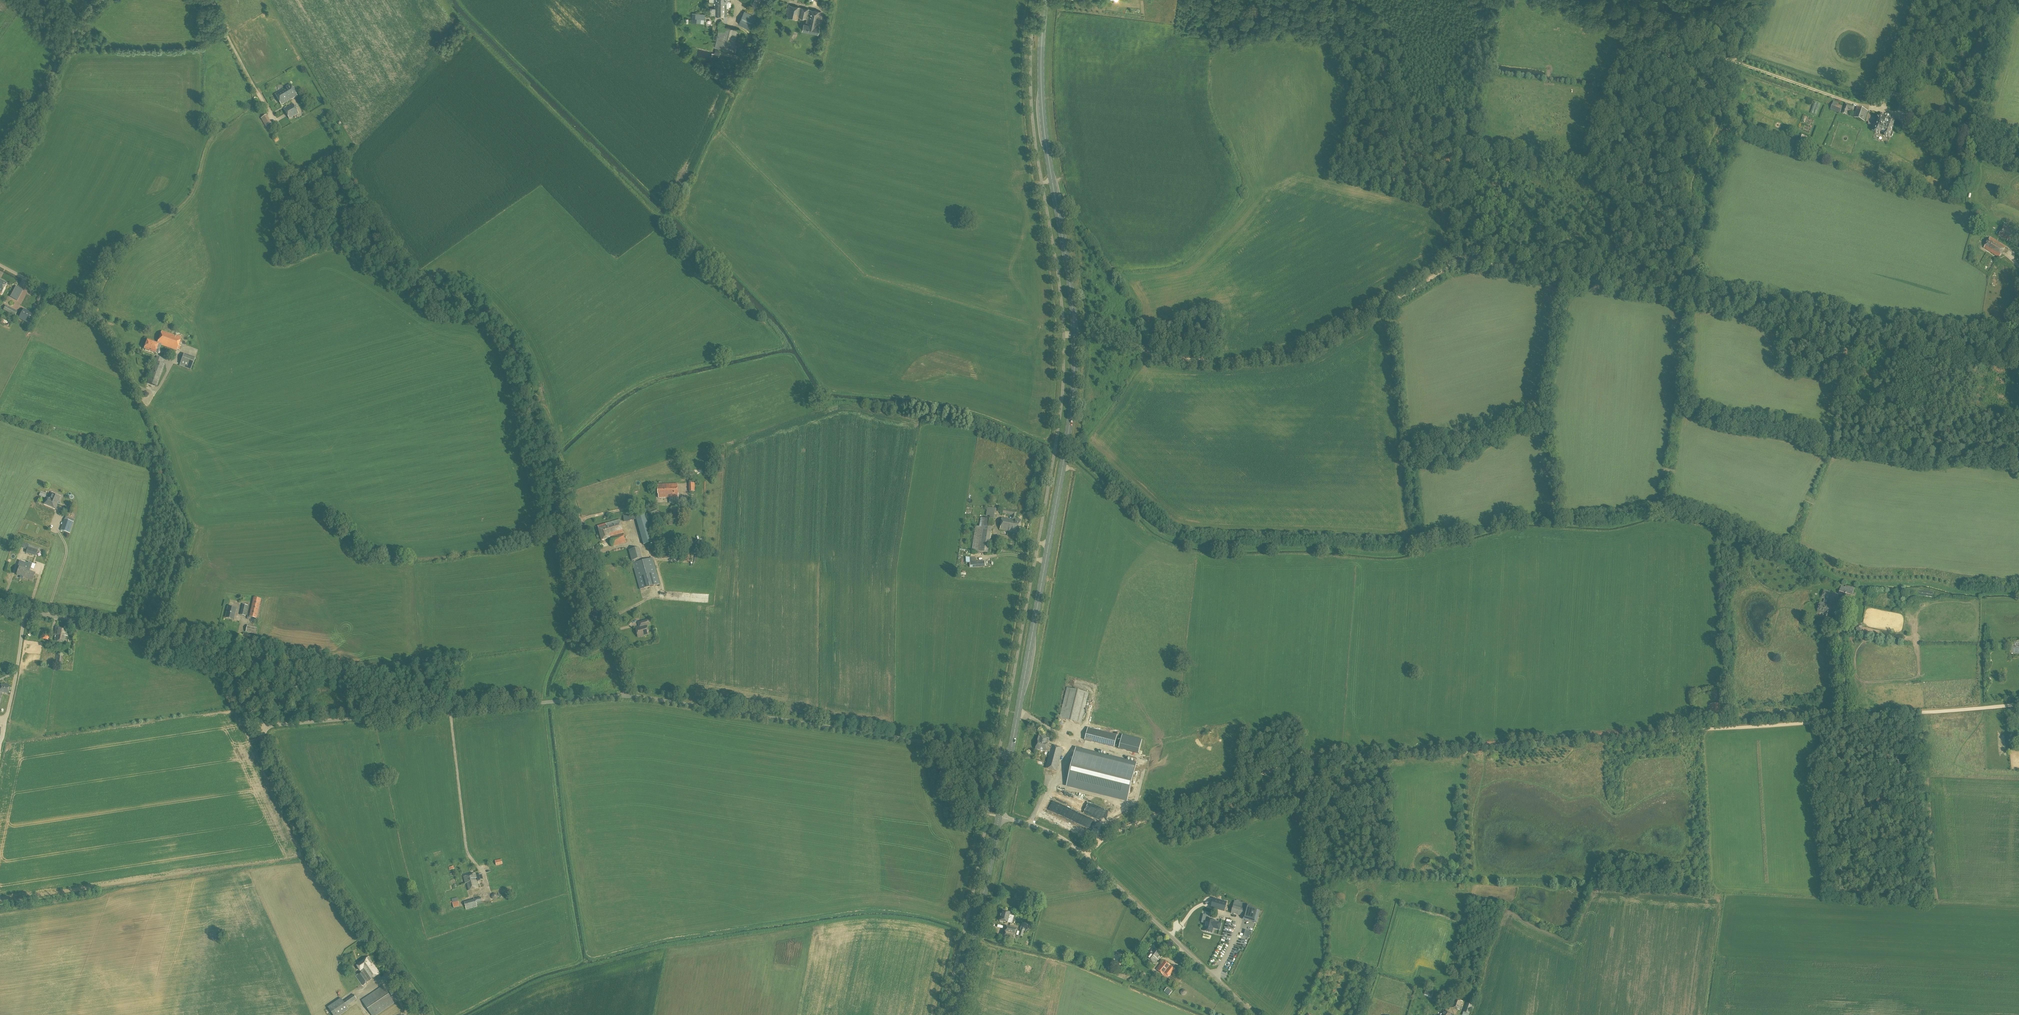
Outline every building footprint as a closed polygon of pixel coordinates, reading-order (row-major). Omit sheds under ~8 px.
[(758,16),(764,5),(754,0),(748,12),(758,16)] [(729,8),(729,2),(727,2),(714,2),(714,3),(714,8),(709,8),(709,15),(726,16),(726,8),(729,8)] [(818,22),(820,12),(788,5),(785,17),(797,20),(798,15),(806,17),(805,24),(803,24),(802,31),(817,34),(818,27),(817,27),(818,22)] [(751,31),(757,18),(743,12),(737,24),(751,31)] [(734,53),(739,31),(719,26),(714,48),(734,53)] [(717,62),(720,50),(715,49),(714,53),(712,53),(710,59),(712,59),(712,61),(717,62)] [(282,105),(297,96),(291,84),(286,87),(286,88),(275,94),(282,105)] [(1840,113),(1842,106),(1839,105),(1840,104),(1834,102),(1831,109),(1837,111),(1840,113)] [(296,118),(295,116),(299,114),(293,104),(284,109),(290,119),(294,116),(295,118),(296,118)] [(1853,110),(1854,107),(1846,104),(1842,113),(1846,115),(1848,109),(1853,110)] [(1864,121),(1868,111),(1857,108),(1854,118),(1864,121)] [(265,127),(271,123),(267,115),(261,118),(265,127)] [(1893,128),(1896,120),(1880,115),(1877,123),(1878,123),(1877,125),(1869,122),(1868,125),(1874,127),(1873,131),(1875,132),(1875,133),(1879,134),(1880,132),(1885,133),(1884,136),(1889,138),(1890,137),(1892,138),(1893,133),(1891,132),(1892,128),(1893,128)] [(2009,241),(2015,231),(2005,225),(1999,235),(2009,241)] [(1999,257),(2005,247),(1990,238),(1984,248),(1999,257)] [(23,290),(17,287),(15,290),(14,289),(9,296),(17,301),(23,290)] [(15,316),(17,311),(6,305),(3,310),(15,316)] [(29,324),(35,314),(24,309),(18,318),(29,324)] [(193,345),(199,326),(194,324),(188,343),(193,345)] [(146,344),(144,349),(155,353),(156,349),(159,350),(161,345),(177,351),(177,349),(179,350),(181,346),(179,345),(182,337),(176,335),(176,336),(171,334),(162,331),(157,343),(147,339),(146,344)] [(184,354),(179,366),(183,367),(188,355),(184,354)] [(157,386),(165,364),(161,363),(162,358),(157,356),(147,383),(157,386)] [(677,497),(676,484),(657,485),(657,488),(656,488),(657,495),(658,495),(658,498),(677,497)] [(56,508),(61,497),(51,493),(49,499),(47,498),(45,504),(56,508)] [(652,520),(659,516),(654,506),(647,510),(652,520)] [(672,520),(680,519),(681,519),(680,507),(679,507),(671,507),(672,520)] [(995,519),(997,509),(987,507),(986,516),(990,516),(989,518),(995,519)] [(1020,520),(1015,519),(1016,512),(1002,510),(1001,514),(1012,515),(1011,519),(1001,517),(999,530),(1013,532),(1018,533),(1020,520)] [(653,542),(645,513),(635,516),(643,545),(652,542),(653,542)] [(988,553),(993,520),(980,518),(979,526),(975,526),(972,551),(988,553)] [(69,534),(74,522),(65,519),(60,531),(69,534)] [(625,542),(618,520),(597,526),(598,529),(597,529),(600,541),(608,538),(611,547),(625,542)] [(36,556),(39,548),(29,544),(26,553),(36,556)] [(642,560),(639,547),(628,550),(640,590),(660,584),(652,558),(642,560)] [(31,569),(35,558),(29,556),(27,561),(29,562),(27,567),(22,565),(21,568),(19,567),(17,575),(21,576),(21,578),(23,579),(24,577),(33,580),(35,573),(30,571),(31,569)] [(966,562),(969,562),(970,568),(985,567),(984,561),(976,562),(976,558),(965,557),(966,562)] [(1855,588),(1842,584),(1842,586),(1841,586),(1839,594),(1851,598),(1855,588)] [(1836,602),(1837,596),(1824,592),(1822,598),(1828,600),(1827,604),(1820,602),(1818,612),(1823,614),(1823,617),(1830,619),(1831,616),(1832,616),(1835,607),(1833,607),(1835,602),(1836,602)] [(257,619),(261,599),(254,597),(249,617),(257,619)] [(234,620),(237,609),(228,607),(226,618),(234,620)] [(637,637),(649,634),(646,626),(650,624),(649,619),(647,620),(637,622),(639,627),(634,628),(637,637)] [(256,634),(257,628),(248,625),(246,632),(256,634)] [(68,636),(69,630),(55,627),(54,634),(55,635),(54,641),(65,643),(66,636),(68,636)] [(49,640),(51,631),(41,630),(40,639),(49,640)] [(61,666),(63,655),(57,654),(55,665),(61,666)] [(9,686),(1,685),(0,690),(0,703),(2,693),(8,694),(9,686)] [(1081,723),(1088,693),(1067,688),(1060,718),(1081,723)] [(1711,718),(1721,717),(1720,707),(1720,704),(1710,704),(1711,718)] [(1110,737),(1117,739),(1118,734),(1104,730),(1104,733),(1110,735),(1110,737)] [(1086,740),(1115,746),(1116,739),(1087,733),(1086,740)] [(1056,771),(1062,748),(1047,745),(1049,738),(1039,735),(1036,749),(1045,752),(1046,751),(1049,752),(1045,768),(1056,771)] [(1142,740),(1122,735),(1119,748),(1139,753),(1142,740)] [(1079,750),(1076,749),(1067,785),(1128,800),(1136,764),(1079,750)] [(479,887),(477,881),(476,878),(477,878),(476,873),(474,874),(462,877),(464,883),(465,883),(468,890),(477,887),(479,887)] [(466,910),(477,907),(477,905),(482,903),(481,897),(464,902),(466,910)] [(1224,911),(1227,902),(1218,899),(1215,909),(1224,911)] [(1246,917),(1245,920),(1249,921),(1256,923),(1260,910),(1247,904),(1235,900),(1231,913),(1246,917)] [(1005,912),(1006,911),(1002,910),(1002,911),(1001,911),(999,920),(999,922),(1002,923),(1003,922),(1007,923),(1007,922),(1011,924),(1013,916),(1009,915),(1009,913),(1005,912)] [(1215,920),(1207,918),(1207,919),(1204,931),(1212,933),(1213,928),(1220,930),(1221,923),(1215,922),(1215,920)] [(1028,932),(1030,925),(1022,923),(1020,930),(1020,929),(1019,931),(1017,931),(1016,935),(1023,937),(1024,931),(1028,932)] [(1014,940),(1016,928),(1006,925),(1003,938),(1014,940)] [(1251,931),(1244,930),(1243,937),(1249,938),(1251,931)] [(1154,964),(1157,960),(1158,960),(1162,955),(1153,948),(1146,958),(1154,964)] [(379,974),(372,964),(372,963),(368,957),(355,965),(359,971),(360,970),(361,972),(347,981),(354,991),(379,974)] [(1169,977),(1175,969),(1164,960),(1156,969),(1163,975),(1165,973),(1169,977)] [(394,1003),(382,986),(360,1001),(370,1014),(376,1014),(394,1003)] [(343,1001),(346,1006),(356,999),(353,994),(343,1001)] [(346,1006),(343,1001),(341,998),(328,1007),(333,1014),(341,1014),(349,1009),(346,1006)] [(1460,1010),(1463,1002),(1454,999),(1451,1007),(1460,1010)] [(1469,1014),(1472,1005),(1467,1003),(1463,1012),(1469,1014)]
